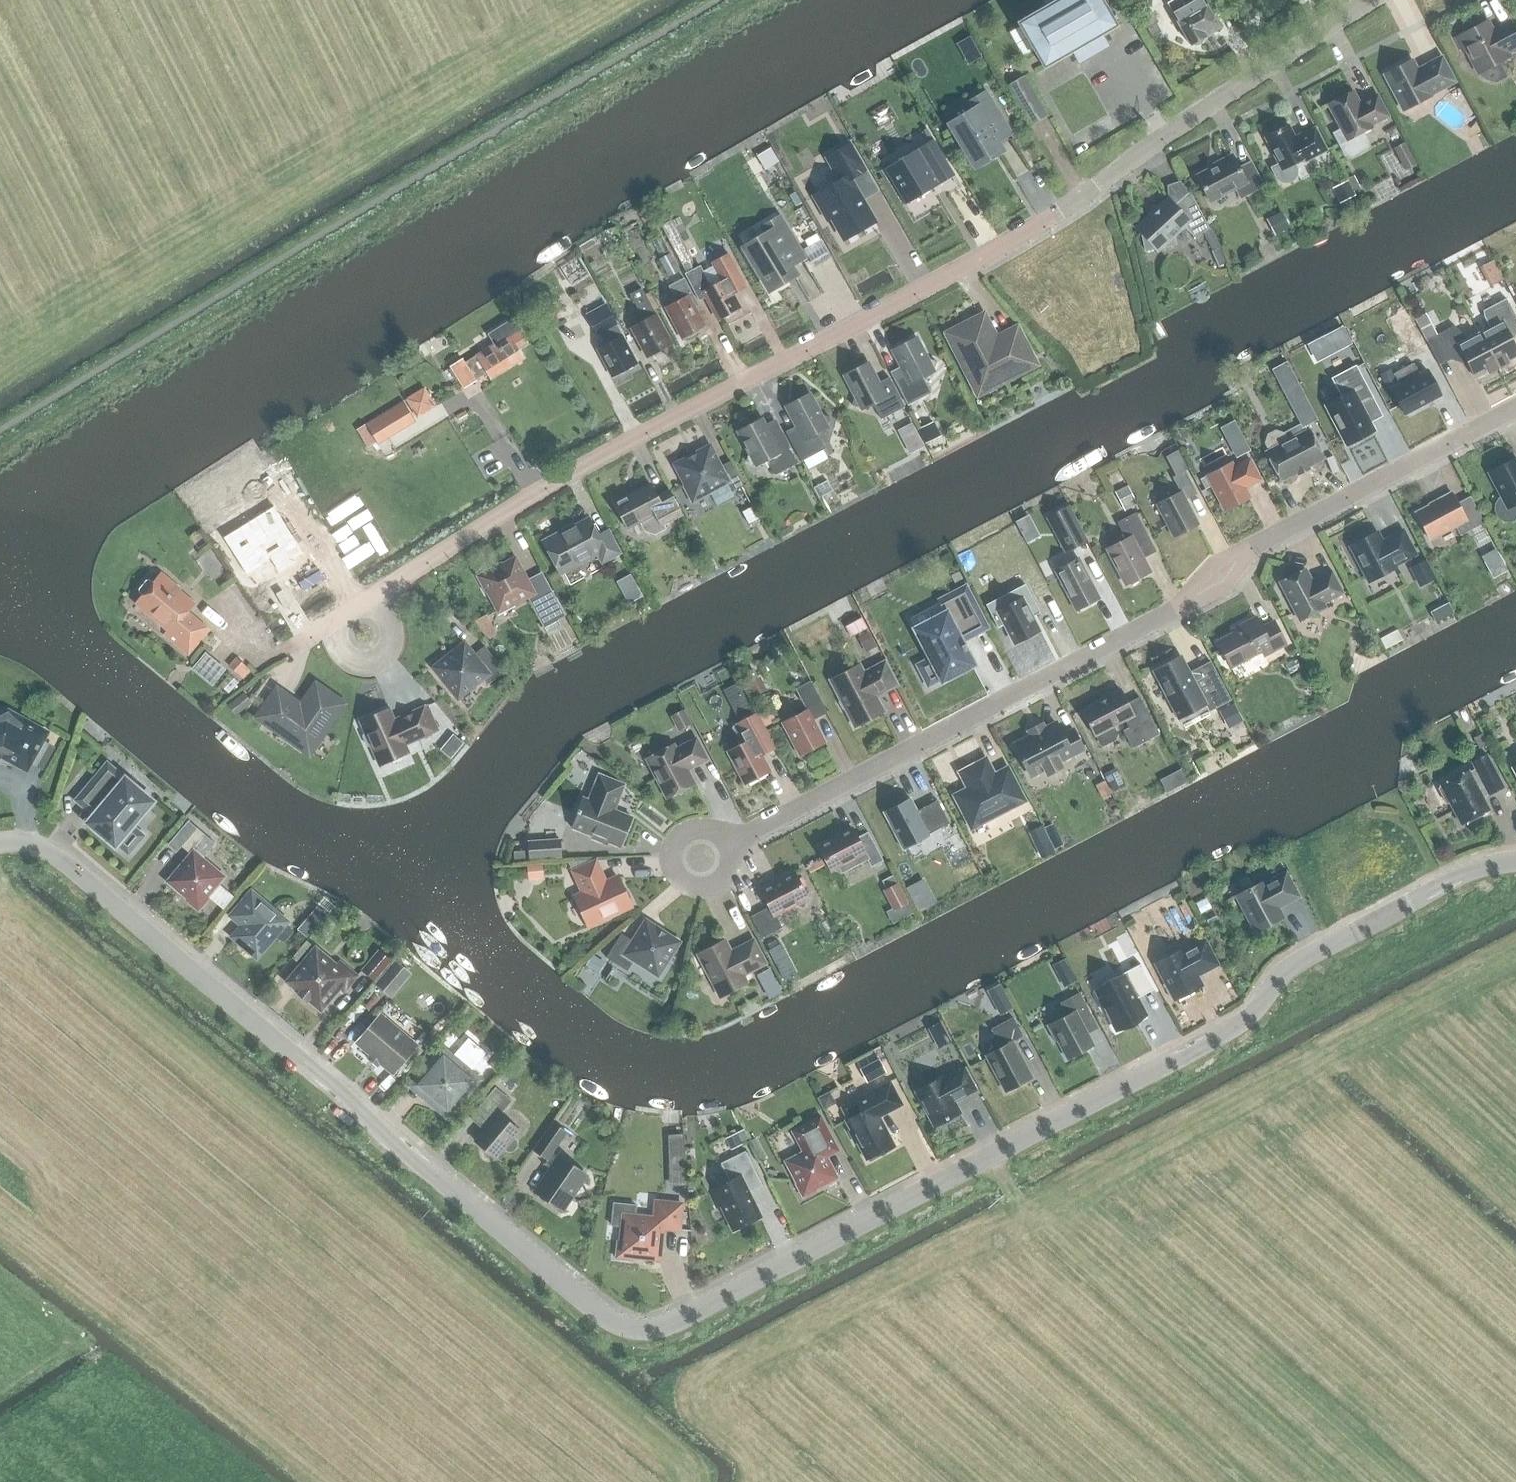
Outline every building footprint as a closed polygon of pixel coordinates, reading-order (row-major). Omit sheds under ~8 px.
[(1086,41),(1063,0),(1054,0),(1017,21),(1043,66),(1071,49),(1086,41)] [(1086,41),(1094,37),(1101,33),(1116,24),(1102,0),(1063,0),(1086,41)] [(1203,0),(1194,0),(1185,6),(1182,0),(1171,0),(1167,2),(1172,12),(1171,13),(1189,44),(1219,28),(1203,0)] [(1145,30),(1158,22),(1150,9),(1137,17),(1145,30)] [(1486,20),(1454,37),(1462,52),(1467,50),(1478,72),(1480,71),(1484,78),(1495,82),(1506,76),(1498,62),(1510,56),(1509,53),(1515,50),(1515,33),(1510,22),(1492,31),(1486,20)] [(1071,49),(1078,61),(1107,44),(1101,33),(1094,37),(1086,41),(1071,49)] [(1453,81),(1441,58),(1416,71),(1411,60),(1385,74),(1403,109),(1429,96),(1428,94),(1453,81)] [(1029,126),(1047,116),(1024,75),(1006,86),(1029,126)] [(1360,107),(1352,91),(1328,103),(1341,128),(1331,133),(1344,156),(1352,158),(1367,150),(1370,142),(1364,131),(1371,127),(1370,125),(1388,116),(1377,94),(1364,101),(1366,104),(1360,107)] [(974,163),(998,149),(995,144),(1008,135),(983,94),(969,102),(975,113),(952,126),(974,163)] [(1295,138),(1290,128),(1288,125),(1264,137),(1279,164),(1272,168),(1277,179),(1283,182),(1288,182),(1294,179),(1297,174),(1297,169),(1295,164),(1304,159),(1305,162),(1327,150),(1314,127),(1301,134),(1302,135),(1295,138)] [(929,141),(883,169),(905,205),(955,175),(933,139),(926,128),(923,130),(929,141)] [(1404,170),(1417,164),(1405,142),(1393,148),(1404,170)] [(839,181),(814,195),(828,219),(832,217),(844,239),(874,222),(862,200),(878,191),(851,143),(842,149),(826,158),(832,170),(839,181)] [(1238,168),(1231,155),(1214,163),(1215,165),(1196,175),(1210,202),(1235,189),(1240,198),(1264,186),(1251,161),(1238,168)] [(1354,191),(1360,188),(1354,175),(1348,178),(1354,191)] [(1340,204),(1354,197),(1346,181),(1331,188),(1340,204)] [(1208,227),(1191,195),(1177,208),(1168,198),(1135,227),(1142,235),(1145,250),(1154,248),(1157,251),(1162,247),(1175,244),(1173,236),(1184,226),(1195,239),(1203,232),(1208,227)] [(1274,236),(1291,227),(1282,211),(1265,220),(1274,236)] [(767,285),(784,275),(781,270),(801,258),(777,216),(763,225),(769,235),(746,249),(767,285)] [(691,269),(692,257),(671,220),(660,225),(686,272),(691,269)] [(1212,251),(1221,246),(1210,226),(1208,227),(1203,232),(1212,251)] [(680,271),(671,252),(658,259),(668,278),(680,271)] [(747,287),(728,252),(710,262),(720,281),(711,286),(700,265),(691,269),(686,272),(684,273),(699,301),(704,298),(717,322),(743,308),(735,294),(747,287)] [(1489,286),(1504,278),(1494,260),(1479,268),(1489,286)] [(681,340),(707,327),(696,307),(699,306),(684,278),(668,286),(676,301),(664,307),(681,340)] [(655,314),(641,288),(629,294),(643,320),(629,328),(646,359),(673,344),(656,313),(655,314)] [(1498,368),(1507,363),(1507,361),(1515,356),(1515,350),(1506,330),(1515,325),(1515,319),(1506,299),(1488,308),(1492,326),(1479,333),(1498,368)] [(550,324),(562,318),(555,303),(543,310),(550,324)] [(638,363),(606,303),(585,314),(598,336),(599,335),(604,345),(596,349),(611,378),(638,363)] [(1390,322),(1402,344),(1407,354),(1413,350),(1425,344),(1419,334),(1408,313),(1390,322)] [(1421,333),(1432,327),(1425,314),(1414,319),(1421,333)] [(995,339),(983,315),(947,334),(978,393),(1005,380),(1002,374),(1016,367),(1019,372),(1035,364),(1016,328),(995,339)] [(491,378),(523,357),(518,349),(527,344),(515,324),(506,322),(487,334),(493,345),(464,362),(462,359),(451,366),(464,387),(475,380),(474,379),(486,371),(491,378)] [(1498,368),(1479,333),(1467,339),(1454,326),(1436,335),(1449,360),(1462,353),(1475,378),(1487,372),(1488,373),(1498,368)] [(1342,333),(1326,341),(1333,353),(1348,346),(1342,333)] [(931,377),(936,361),(926,358),(916,337),(892,350),(900,365),(889,370),(907,405),(931,393),(923,377),(926,375),(931,377)] [(878,383),(867,362),(844,375),(855,396),(852,405),(868,410),(869,405),(872,404),(880,419),(904,407),(889,377),(878,383)] [(1399,384),(1391,388),(1405,415),(1440,396),(1426,369),(1418,374),(1413,363),(1393,374),(1399,384)] [(1341,397),(1325,405),(1346,445),(1374,431),(1360,403),(1373,397),(1356,365),(1331,378),(1341,397)] [(825,433),(829,417),(820,414),(809,393),(785,406),(796,426),(785,431),(801,461),(824,448),(816,433),(820,431),(825,433)] [(1311,412),(1312,411),(1304,395),(1290,402),(1298,418),(1301,417),(1311,412)] [(377,445),(415,422),(402,400),(364,423),(377,445)] [(1305,425),(1315,421),(1311,412),(1301,417),(1305,425)] [(772,439),(761,418),(738,431),(749,452),(746,461),(762,466),(763,461),(766,459),(775,475),(798,462),(782,433),(772,439)] [(925,443),(940,436),(933,421),(918,428),(925,443)] [(912,423),(897,431),(902,440),(916,432),(912,423)] [(1323,458),(1308,430),(1286,441),(1283,434),(1275,431),(1268,435),(1266,443),(1270,450),(1266,452),(1281,480),(1323,458)] [(1249,449),(1243,438),(1231,444),(1237,455),(1249,449)] [(719,466),(709,446),(675,464),(685,483),(683,485),(692,502),(709,493),(708,490),(726,481),(732,491),(743,485),(730,460),(719,466)] [(874,471),(885,465),(880,455),(868,460),(874,471)] [(1486,472),(1499,497),(1498,498),(1494,504),(1494,512),(1497,518),(1504,522),(1512,523),(1515,520),(1515,456),(1486,472)] [(1260,480),(1249,459),(1233,467),(1230,463),(1207,475),(1225,509),(1248,497),(1242,485),(1248,482),(1249,485),(1260,480)] [(1117,468),(1100,477),(1112,501),(1115,500),(1121,511),(1136,503),(1117,468)] [(1173,536),(1197,524),(1185,500),(1197,493),(1184,470),(1172,477),(1180,492),(1157,504),(1173,536)] [(1200,479),(1205,488),(1212,485),(1207,476),(1200,479)] [(819,498),(832,490),(827,481),(813,488),(819,498)] [(657,497),(650,484),(614,503),(627,528),(639,522),(644,532),(655,535),(666,529),(664,523),(681,514),(669,490),(657,497)] [(1457,503),(1450,491),(1434,500),(1435,502),(1415,513),(1429,539),(1454,526),(1460,535),(1484,523),(1470,496),(1457,503)] [(1064,554),(1089,541),(1069,504),(1045,517),(1064,554)] [(748,524),(759,519),(752,506),(742,511),(748,524)] [(296,562),(294,559),(304,553),(278,512),(250,529),(253,533),(230,547),(223,537),(222,537),(246,576),(264,565),(262,563),(269,559),(278,573),(296,562)] [(1125,584),(1150,571),(1142,557),(1155,551),(1135,512),(1117,522),(1126,539),(1106,549),(1125,584)] [(597,536),(588,519),(563,533),(562,531),(545,539),(562,571),(596,553),(601,563),(620,553),(608,530),(597,536)] [(1418,555),(1404,528),(1383,539),(1378,530),(1347,546),(1367,584),(1398,568),(1397,566),(1418,555)] [(1499,554),(1494,542),(1480,550),(1485,561),(1499,554)] [(1076,610),(1099,598),(1077,557),(1054,569),(1076,610)] [(526,580),(515,559),(496,569),(494,567),(478,576),(487,592),(489,591),(499,610),(527,595),(544,627),(565,616),(541,572),(526,580)] [(1409,567),(1419,586),(1435,579),(1425,559),(1409,567)] [(1312,582),(1305,569),(1279,582),(1299,621),(1325,607),(1323,603),(1342,593),(1331,572),(1312,582)] [(179,588),(162,574),(153,583),(149,580),(146,580),(139,588),(139,591),(143,595),(133,608),(188,654),(208,629),(186,611),(192,604),(177,591),(179,588)] [(628,601),(642,593),(634,578),(620,586),(628,601)] [(1013,604),(991,615),(997,628),(1004,624),(1014,643),(1038,630),(1027,610),(1036,606),(1025,584),(1007,593),(1013,604)] [(986,629),(965,587),(938,601),(944,614),(932,620),(934,624),(917,632),(931,659),(918,665),(928,684),(957,669),(958,672),(972,664),(965,650),(968,649),(965,644),(962,645),(957,635),(982,622),(985,629),(986,629)] [(489,640),(497,634),(487,614),(474,621),(489,640)] [(850,637),(867,628),(862,617),(845,626),(850,637)] [(1261,627),(1256,617),(1238,626),(1240,629),(1217,641),(1230,667),(1261,651),(1264,656),(1286,644),(1274,621),(1261,627)] [(1385,649),(1402,640),(1397,630),(1379,639),(1385,649)] [(877,647),(869,632),(857,638),(865,653),(877,647)] [(473,654),(466,645),(464,643),(447,656),(446,654),(430,667),(442,682),(444,680),(458,697),(487,674),(492,680),(504,671),(484,646),(473,654)] [(208,645),(195,661),(215,677),(228,661),(208,645)] [(242,679),(250,671),(236,657),(228,666),(242,679)] [(1180,657),(1154,670),(1177,714),(1184,728),(1210,714),(1209,711),(1220,705),(1230,700),(1210,661),(1188,673),(1180,657)] [(897,684),(885,661),(863,672),(859,665),(830,680),(854,726),(883,711),(874,692),(881,688),(883,692),(897,684)] [(753,697),(767,691),(760,676),(747,682),(753,697)] [(799,755),(824,742),(813,720),(827,712),(810,680),(795,688),(806,710),(782,722),(799,755)] [(309,753),(343,704),(316,684),(300,706),(277,689),(258,717),(309,753)] [(1127,703),(1119,688),(1106,695),(1107,696),(1081,710),(1095,735),(1102,747),(1115,740),(1117,733),(1113,726),(1125,720),(1129,728),(1123,731),(1132,748),(1158,734),(1139,697),(1127,703)] [(236,716),(253,703),(244,692),(228,705),(236,716)] [(1233,704),(1222,709),(1230,725),(1241,719),(1233,704)] [(438,730),(426,705),(401,716),(402,718),(395,722),(389,709),(390,709),(390,707),(359,721),(359,722),(360,722),(364,731),(363,736),(367,745),(372,747),(378,760),(376,761),(377,762),(408,748),(407,747),(406,748),(405,744),(438,730)] [(446,734),(457,729),(438,706),(434,708),(446,734)] [(677,732),(692,724),(684,709),(670,716),(677,732)] [(47,732),(8,711),(0,713),(0,760),(2,757),(26,770),(47,732)] [(744,784),(770,770),(758,748),(772,741),(757,713),(732,726),(741,744),(727,751),(744,784)] [(1063,734),(1057,724),(1016,746),(1032,776),(1046,769),(1050,775),(1064,767),(1060,760),(1072,753),(1073,756),(1085,749),(1073,728),(1063,734)] [(447,743),(457,751),(462,745),(452,737),(447,743)] [(707,759),(696,738),(676,748),(673,744),(646,758),(666,798),(694,783),(685,766),(692,763),(694,766),(707,759)] [(995,771),(987,755),(956,771),(964,787),(950,795),(970,832),(1028,801),(1008,764),(995,771)] [(1503,786),(1486,755),(1471,762),(1474,769),(1468,772),(1467,771),(1441,785),(1441,786),(1438,788),(1446,804),(1449,802),(1461,824),(1488,809),(1481,796),(1487,793),(1488,794),(1503,786)] [(128,855),(145,835),(132,824),(148,804),(134,792),(137,789),(107,764),(81,795),(99,810),(89,822),(128,855)] [(1112,792),(1125,786),(1116,767),(1103,773),(1112,792)] [(614,810),(624,784),(598,773),(588,799),(582,797),(576,812),(577,812),(571,827),(591,835),(590,837),(607,844),(608,842),(619,847),(631,817),(614,810)] [(1105,780),(1095,785),(1102,798),(1111,793),(1105,780)] [(910,798),(883,812),(902,848),(928,835),(928,834),(949,823),(937,800),(916,811),(910,798)] [(202,858),(215,843),(188,820),(167,845),(177,853),(182,846),(190,854),(167,881),(187,898),(186,900),(198,910),(208,898),(206,897),(223,876),(202,858)] [(1041,826),(1028,832),(1042,859),(1054,853),(1041,826)] [(860,844),(852,828),(818,846),(826,862),(825,867),(841,872),(844,863),(863,852),(870,866),(882,860),(871,839),(860,844)] [(529,860),(562,858),(561,838),(527,841),(529,860)] [(514,861),(525,861),(524,850),(513,851),(514,861)] [(604,883),(601,875),(603,874),(596,859),(571,870),(582,893),(577,895),(591,924),(631,905),(618,877),(604,883)] [(528,880),(544,878),(543,862),(526,864),(528,880)] [(889,882),(894,880),(888,867),(883,869),(889,882)] [(1301,897),(1286,869),(1265,880),(1264,879),(1233,895),(1254,934),(1285,918),(1280,908),(1301,897)] [(803,907),(808,891),(803,889),(794,873),(760,891),(768,907),(750,916),(762,937),(781,927),(774,913),(793,904),(803,907)] [(893,911),(908,903),(897,882),(882,890),(893,911)] [(289,925),(285,922),(251,893),(232,915),(247,928),(238,940),(256,955),(273,935),(279,940),(284,942),(293,931),(289,925)] [(1200,913),(1211,908),(1206,898),(1195,903),(1200,913)] [(307,937),(316,926),(306,918),(297,929),(307,937)] [(621,933),(606,957),(618,965),(622,960),(630,965),(634,959),(643,965),(641,967),(658,978),(668,961),(666,960),(678,942),(645,921),(633,941),(621,933)] [(1183,947),(1153,963),(1174,1001),(1204,985),(1198,976),(1219,965),(1205,938),(1184,949),(1183,947)] [(766,963),(753,939),(738,947),(739,949),(732,953),(725,939),(697,954),(717,994),(745,979),(743,975),(766,963)] [(778,945),(769,950),(784,979),(795,974),(780,944),(778,945)] [(335,964),(315,948),(287,981),(299,992),(297,994),(306,1002),(308,999),(320,1010),(338,989),(342,992),(357,975),(338,960),(335,964)] [(375,982),(392,961),(378,949),(361,970),(375,982)] [(592,954),(586,965),(599,973),(605,963),(592,954)] [(391,998),(412,973),(395,959),(374,984),(391,998)] [(1064,959),(1052,965),(1064,987),(1075,981),(1064,959)] [(1123,976),(1095,990),(1116,1031),(1145,1015),(1137,998),(1153,989),(1140,964),(1121,974),(1123,976)] [(761,982),(773,976),(769,968),(757,974),(761,982)] [(1098,1028),(1080,992),(1060,1002),(1065,1011),(1064,1015),(1046,1024),(1054,1042),(1057,1040),(1066,1060),(1095,1046),(1088,1033),(1098,1028)] [(369,1011),(380,998),(373,993),(362,1005),(365,1008),(369,1011)] [(1005,994),(992,1001),(1000,1015),(1013,1008),(1005,994)] [(353,1021),(365,1008),(362,1005),(359,1002),(347,1016),(353,1021)] [(1001,1047),(986,1055),(1005,1091),(1031,1078),(1012,1041),(1022,1036),(1013,1017),(991,1029),(1001,1047)] [(393,1072),(415,1046),(383,1018),(361,1044),(393,1072)] [(945,1031),(931,1039),(937,1049),(951,1042),(945,1031)] [(448,1118),(466,1096),(480,1079),(442,1047),(409,1085),(448,1118)] [(867,1083),(887,1072),(879,1058),(859,1069),(867,1083)] [(978,1091),(965,1066),(943,1078),(942,1075),(913,1090),(933,1128),(962,1113),(957,1102),(978,1091)] [(505,1083),(512,1074),(504,1067),(497,1076),(505,1083)] [(886,1113),(902,1104),(890,1081),(841,1107),(847,1119),(844,1120),(849,1130),(847,1131),(854,1143),(856,1142),(865,1160),(867,1159),(868,1160),(894,1147),(878,1115),(885,1111),(886,1113)] [(518,1130),(500,1114),(512,1100),(496,1086),(486,1097),(469,1117),(479,1125),(484,1129),(475,1140),(495,1158),(504,1148),(507,1151),(512,1150),(516,1146),(516,1141),(512,1137),(518,1130)] [(824,1109),(835,1103),(829,1092),(818,1098),(824,1109)] [(802,1197),(816,1190),(815,1188),(836,1177),(821,1147),(833,1140),(820,1116),(797,1128),(808,1149),(785,1161),(797,1183),(795,1184),(802,1197)] [(547,1160),(566,1132),(552,1122),(533,1150),(547,1160)] [(731,1150),(750,1140),(744,1128),(725,1138),(731,1150)] [(685,1194),(686,1174),(687,1172),(684,1147),(670,1148),(672,1173),(671,1193),(685,1194)] [(760,1217),(748,1192),(762,1185),(745,1151),(720,1163),(729,1180),(708,1191),(716,1207),(721,1205),(734,1230),(760,1217)] [(561,1210),(586,1174),(559,1156),(534,1191),(561,1210)] [(679,1229),(681,1203),(656,1201),(654,1217),(635,1215),(636,1205),(613,1202),(611,1225),(621,1226),(619,1240),(616,1240),(615,1258),(632,1260),(633,1257),(660,1259),(663,1228),(679,1229)]
